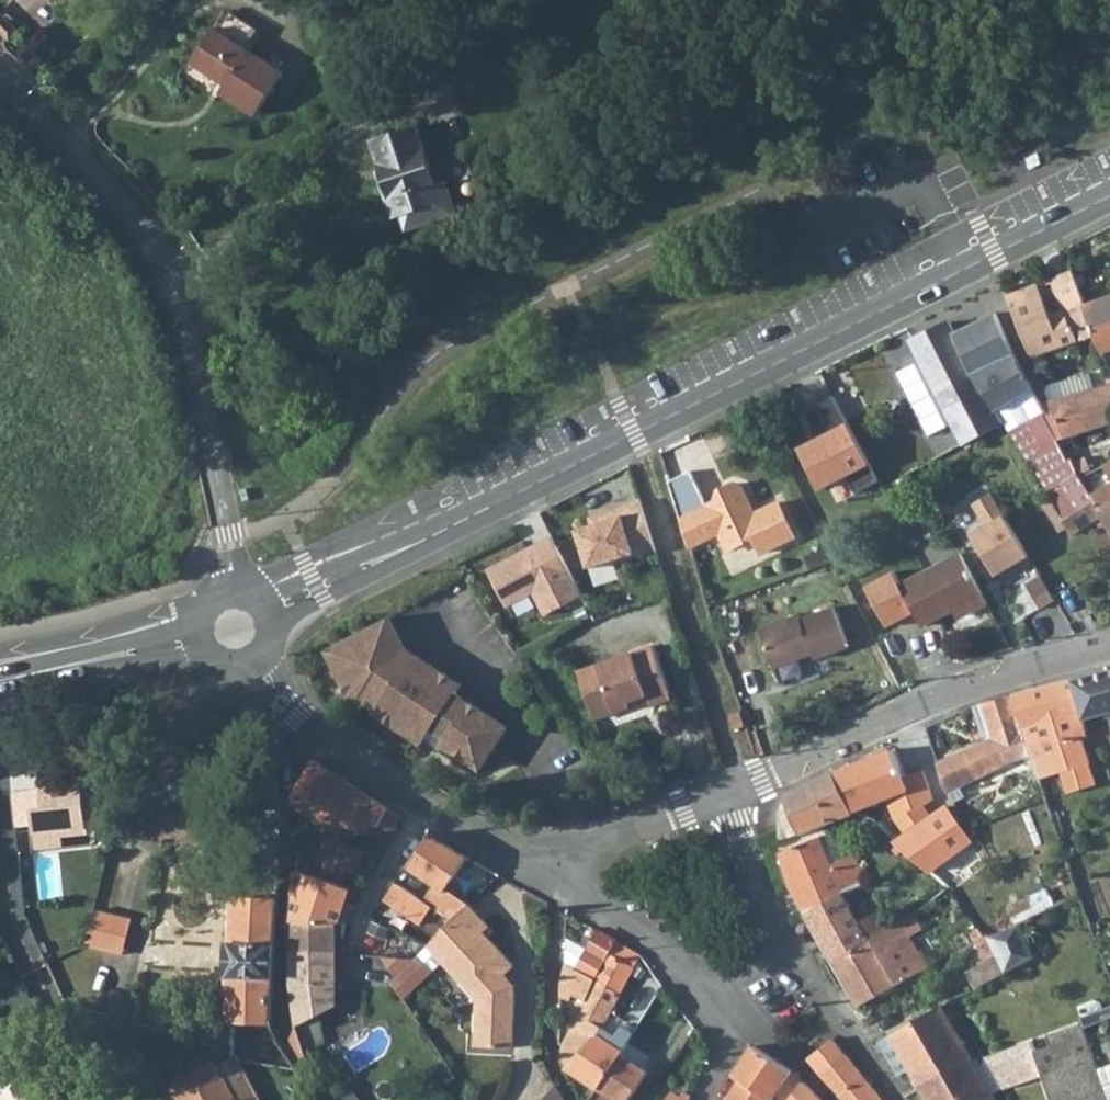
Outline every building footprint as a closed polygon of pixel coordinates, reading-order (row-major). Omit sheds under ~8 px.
[(207,32),(186,67),(222,89),(216,98),(251,120),(279,75),(207,32)] [(416,124),(370,139),(394,212),(400,210),(406,228),(459,210),(449,178),(436,183),(416,124)] [(1083,306),(1070,271),(1050,278),(1062,311),(1048,316),(1037,285),(1006,296),(1029,360),(1094,336),(1083,306)] [(1083,306),(1094,336),(1100,351),(1109,348),(1109,297),(1083,306)] [(906,343),(960,449),(961,449),(1003,427),(996,414),(1032,390),(993,313),(953,334),(947,322),(906,343)] [(1041,386),(1048,401),(1051,408),(1064,437),(1109,422),(1109,379),(1109,377),(1105,366),(1041,386)] [(1077,480),(1041,413),(1026,421),(1065,488),(1047,499),(1061,524),(1094,504),(1079,478),(1077,480)] [(823,489),(875,463),(852,419),(800,446),(823,489)] [(838,502),(883,479),(875,465),(831,487),(838,502)] [(691,470),(669,481),(689,547),(719,533),(727,550),(754,537),(761,553),(795,538),(778,502),(755,514),(742,486),(734,483),(719,490),(716,498),(717,501),(707,505),(691,470)] [(654,550),(639,501),(620,507),(623,514),(612,518),(609,510),(590,516),(593,524),(577,529),(589,567),(616,559),(617,562),(654,550)] [(1094,504),(1061,524),(1067,534),(1098,516),(1100,514),(1094,504)] [(1098,516),(1109,536),(1109,508),(1100,514),(1098,516)] [(551,536),(489,569),(508,606),(535,592),(546,615),(582,596),(551,536)] [(963,556),(902,587),(923,628),(961,609),(965,618),(988,606),(963,556)] [(522,621),(544,610),(535,594),(514,606),(522,621)] [(785,614),(752,630),(768,668),(805,651),(807,656),(841,642),(825,603),(788,620),(785,614)] [(388,617),(325,649),(350,698),(357,703),(360,700),(375,710),(373,713),(422,745),(426,740),(444,711),(458,720),(441,745),(480,770),(507,728),(456,694),(461,685),(404,648),(388,617)] [(653,647),(578,672),(593,719),(628,708),(626,701),(646,695),(649,705),(670,699),(653,647)] [(1074,680),(1083,714),(1085,720),(1109,712),(1109,670),(1074,680)] [(1072,680),(1013,697),(1030,751),(1037,779),(1089,764),(1080,733),(1062,737),(1057,722),(1082,714),(1072,680)] [(994,740),(939,765),(949,792),(1030,751),(1013,697),(983,704),(994,740)] [(439,748),(441,745),(458,720),(444,711),(426,740),(439,748)] [(745,727),(740,711),(730,715),(735,730),(745,727)] [(860,763),(835,775),(853,812),(926,783),(910,738),(890,747),(891,752),(860,763)] [(292,805),(323,821),(366,833),(369,823),(394,830),(401,818),(314,762),(293,798),(292,805)] [(779,826),(780,840),(831,821),(853,812),(835,775),(786,797),(780,813),(779,826)] [(45,788),(14,791),(18,826),(37,824),(40,848),(67,845),(66,835),(110,830),(105,785),(88,787),(88,781),(45,785),(45,788)] [(946,807),(895,844),(939,881),(979,855),(965,835),(947,808),(946,807)] [(282,837),(279,810),(270,810),(270,827),(266,827),(267,869),(280,869),(282,837)] [(430,837),(406,866),(434,887),(423,901),(431,906),(452,922),(468,906),(447,890),(468,858),(430,837)] [(819,837),(780,851),(789,889),(805,913),(842,894),(869,939),(887,930),(892,927),(853,855),(832,865),(819,837)] [(329,838),(316,877),(351,889),(364,852),(329,838)] [(295,871),(290,922),(334,925),(336,926),(351,889),(316,877),(295,871)] [(395,881),(382,898),(417,924),(431,906),(423,901),(395,881)] [(842,894),(805,913),(832,958),(869,939),(842,894)] [(227,1022),(271,1024),(278,903),(234,898),(232,942),(229,942),(227,978),(229,978),(227,1022)] [(489,929),(468,906),(452,922),(426,948),(475,1002),(474,1049),(512,1049),(513,995),(504,985),(507,981),(504,977),(513,968),(483,935),(489,929)] [(915,911),(903,919),(910,933),(923,926),(915,911)] [(892,927),(887,930),(897,948),(882,956),(898,985),(930,968),(910,933),(903,919),(892,927)] [(334,925),(290,922),(291,953),(334,953),(334,925)] [(995,934),(990,937),(999,957),(1007,972),(1034,958),(1019,922),(1014,926),(995,934)] [(984,930),(981,933),(985,938),(987,938),(990,937),(995,934),(991,924),(984,930)] [(621,994),(641,955),(594,930),(592,934),(596,937),(589,952),(563,939),(563,965),(594,980),(621,994)] [(869,939),(832,958),(860,1006),(898,985),(882,956),(897,948),(887,930),(869,939)] [(985,938),(981,933),(976,936),(984,953),(992,949),(987,938),(985,938)] [(291,953),(290,984),(296,1028),(334,1009),(334,953),(291,953)] [(417,957),(392,982),(403,999),(431,972),(417,957)] [(1007,972),(999,957),(968,973),(976,988),(1007,972)] [(569,1032),(560,1046),(560,1054),(566,1067),(568,1069),(596,1038),(621,994),(594,980),(569,1032)] [(514,988),(507,981),(504,985),(513,995),(514,988)] [(32,992),(14,999),(27,1027),(44,1020),(32,992)] [(940,1006),(871,1046),(886,1069),(906,1060),(920,1085),(970,1056),(940,1006)] [(995,1053),(1014,1085),(1043,1074),(1052,1099),(1097,1099),(1085,1066),(1096,1062),(1094,1057),(1082,1022),(1047,1034),(1051,1045),(1036,1050),(1032,1040),(995,1053)] [(596,1038),(568,1069),(596,1090),(622,1056),(596,1038)] [(844,1056),(832,1040),(809,1058),(841,1099),(884,1099),(855,1065),(853,1067),(844,1056)] [(729,1099),(775,1099),(777,1096),(793,1072),(753,1046),(733,1076),(740,1081),(729,1099)] [(596,1090),(601,1093),(598,1099),(631,1099),(648,1074),(622,1056),(596,1090)] [(920,1085),(929,1099),(998,1099),(970,1056),(920,1085)] [(229,1058),(225,1060),(211,1068),(209,1064),(168,1088),(175,1099),(258,1099),(229,1058)] [(1085,1066),(1097,1099),(1109,1099),(1096,1062),(1085,1066)] [(777,1096),(782,1099),(821,1099),(793,1072),(777,1096)] [(555,1086),(543,1099),(564,1099),(555,1086)]
